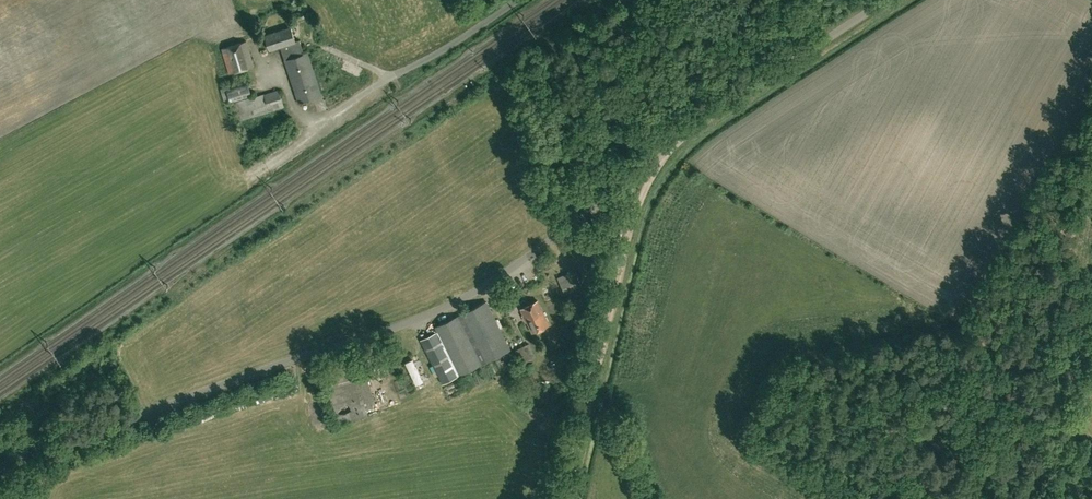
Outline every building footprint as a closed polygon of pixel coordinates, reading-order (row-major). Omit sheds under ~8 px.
[(322,95),(308,52),(304,53),(299,39),(296,41),(291,26),(265,35),(270,50),(280,46),(285,59),(284,59),(298,102),(322,95)] [(254,66),(246,41),(222,48),(229,73),(254,66)] [(284,106),(282,100),(279,90),(264,94),(252,97),(251,97),(232,103),(238,121),(284,106)] [(357,121),(367,118),(363,105),(353,109),(357,121)] [(573,271),(558,277),(563,288),(577,282),(573,271)] [(525,323),(528,322),(533,332),(549,324),(537,300),(521,308),(524,314),(522,315),(525,323)] [(442,383),(510,349),(486,301),(435,327),(437,331),(420,340),(442,383)] [(535,355),(532,349),(529,343),(503,356),(509,368),(535,355)] [(369,415),(349,356),(317,367),(336,425),(369,415)] [(275,393),(258,397),(259,402),(276,398),(275,393)]
